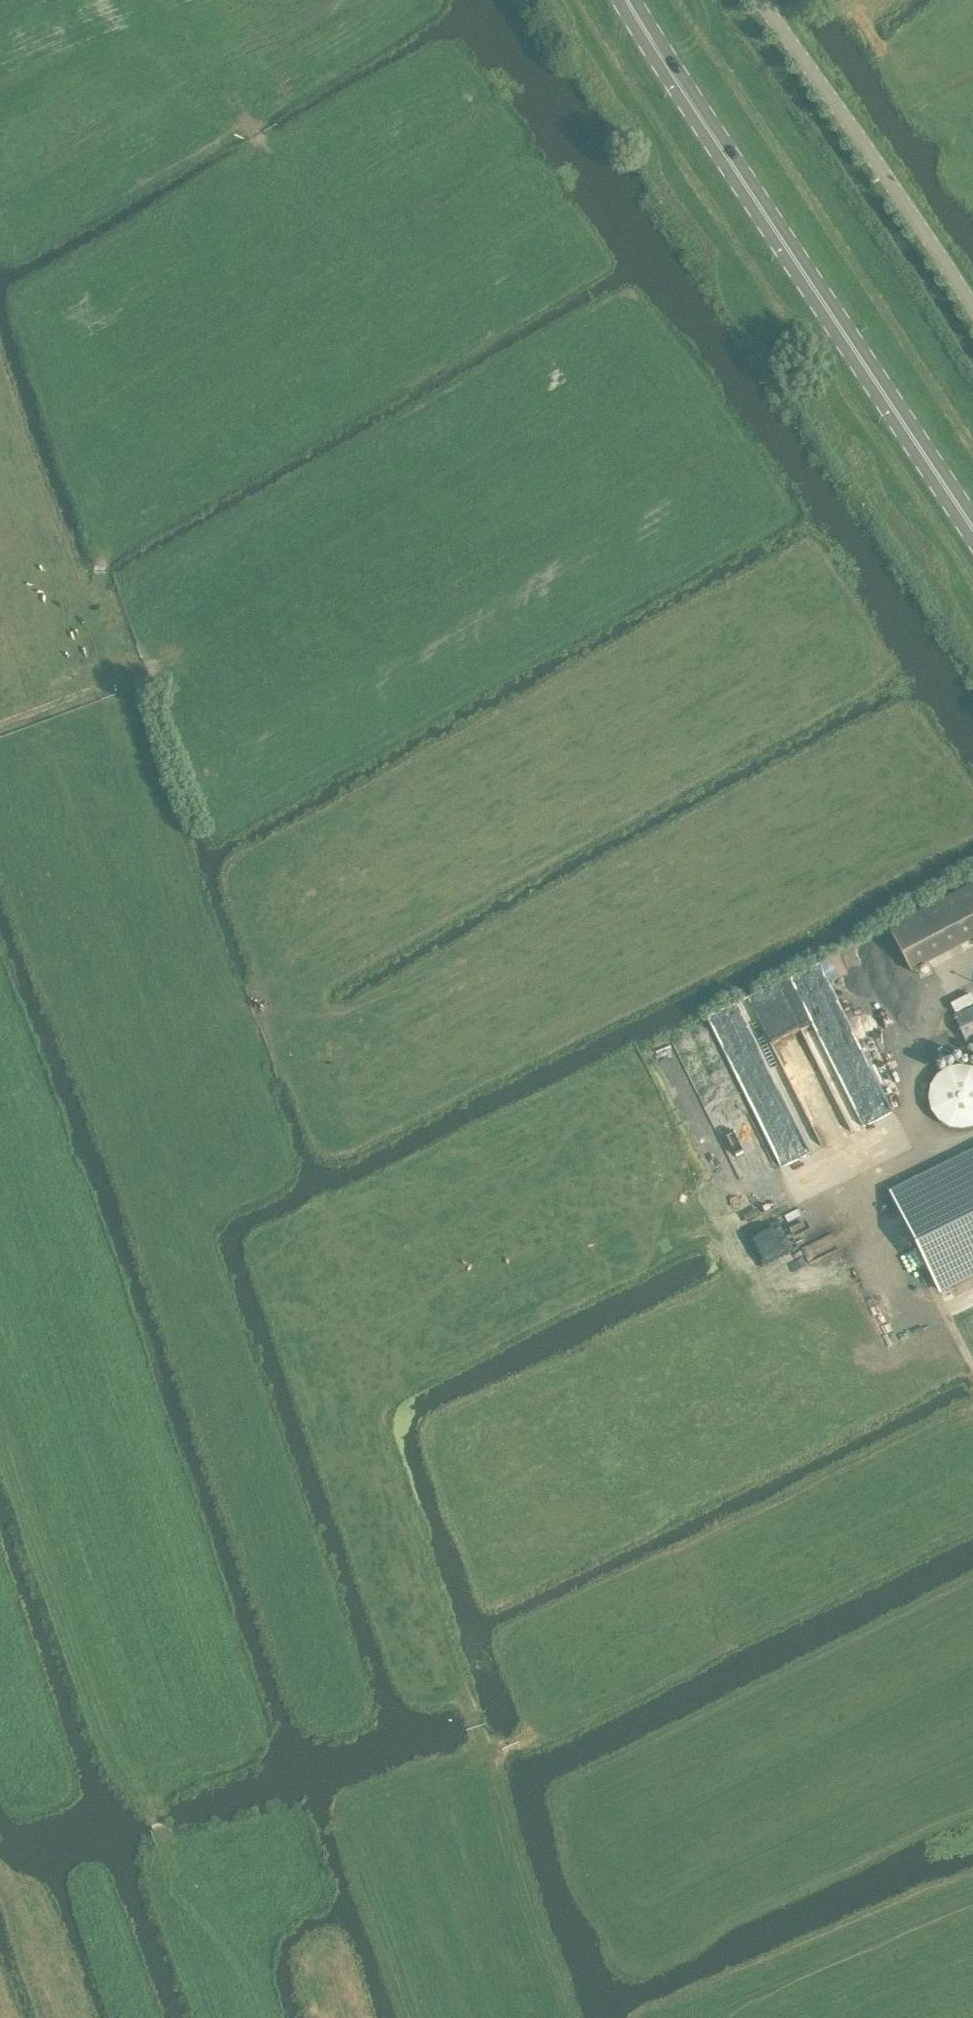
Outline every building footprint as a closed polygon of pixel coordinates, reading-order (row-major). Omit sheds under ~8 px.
[(888,928),(911,971),(972,938),(972,884),(888,928)] [(954,1014),(966,1044),(972,1041),(972,1007),(954,1014)] [(890,1190),(940,1291),(972,1275),(972,1149),(890,1190)]
